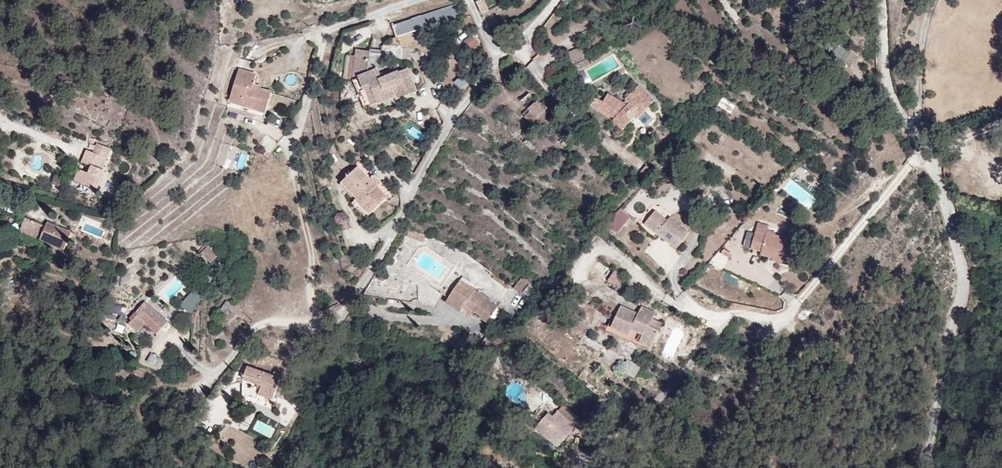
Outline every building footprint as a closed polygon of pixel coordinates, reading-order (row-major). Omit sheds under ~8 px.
[(481,14),(489,11),(484,0),(478,0),(475,1),(481,14)] [(391,24),(396,38),(457,18),(453,4),(391,24)] [(472,35),(464,42),(472,51),(480,44),(472,35)] [(576,75),(590,65),(586,46),(573,49),(576,75)] [(839,65),(849,57),(840,46),(830,55),(839,65)] [(412,106),(430,99),(421,76),(395,85),(393,79),(386,76),(390,60),(366,54),(359,87),(365,89),(370,101),(385,96),(390,112),(411,103),(412,106)] [(345,79),(353,78),(352,55),(344,55),(345,79)] [(274,93),(238,65),(221,106),(268,118),(274,93)] [(638,139),(660,104),(638,88),(592,106),(638,139)] [(370,101),(375,117),(390,112),(385,96),(370,101)] [(717,106),(732,113),(736,104),(721,98),(717,106)] [(537,101),(523,116),(539,132),(554,116),(537,101)] [(119,150),(89,143),(75,185),(101,195),(119,150)] [(369,178),(357,165),(341,180),(357,196),(371,211),(387,195),(376,185),(369,178)] [(374,173),(369,178),(376,185),(381,181),(374,173)] [(52,184),(60,186),(62,177),(53,175),(52,184)] [(366,216),(371,211),(357,196),(352,201),(366,216)] [(618,235),(629,215),(616,208),(605,228),(618,235)] [(701,228),(661,208),(647,230),(684,251),(701,228)] [(87,234),(23,214),(18,234),(74,257),(87,234)] [(803,236),(760,219),(752,249),(796,269),(803,236)] [(199,252),(208,263),(217,256),(208,245),(199,252)] [(605,284),(616,290),(624,277),(613,270),(605,284)] [(514,291),(529,297),(534,282),(520,277),(514,291)] [(511,303),(467,281),(449,304),(500,326),(511,303)] [(180,319),(147,299),(132,322),(162,334),(180,319)] [(229,318),(236,307),(226,301),(219,312),(229,318)] [(122,305),(106,303),(105,312),(121,314),(122,305)] [(711,335),(627,306),(621,329),(698,360),(711,335)] [(622,345),(620,352),(631,356),(633,348),(622,345)] [(634,377),(640,366),(627,359),(621,371),(634,377)] [(290,373),(253,365),(244,393),(284,407),(290,373)] [(599,432),(556,398),(539,427),(569,460),(599,432)] [(272,438),(276,428),(257,420),(252,430),(272,438)]
